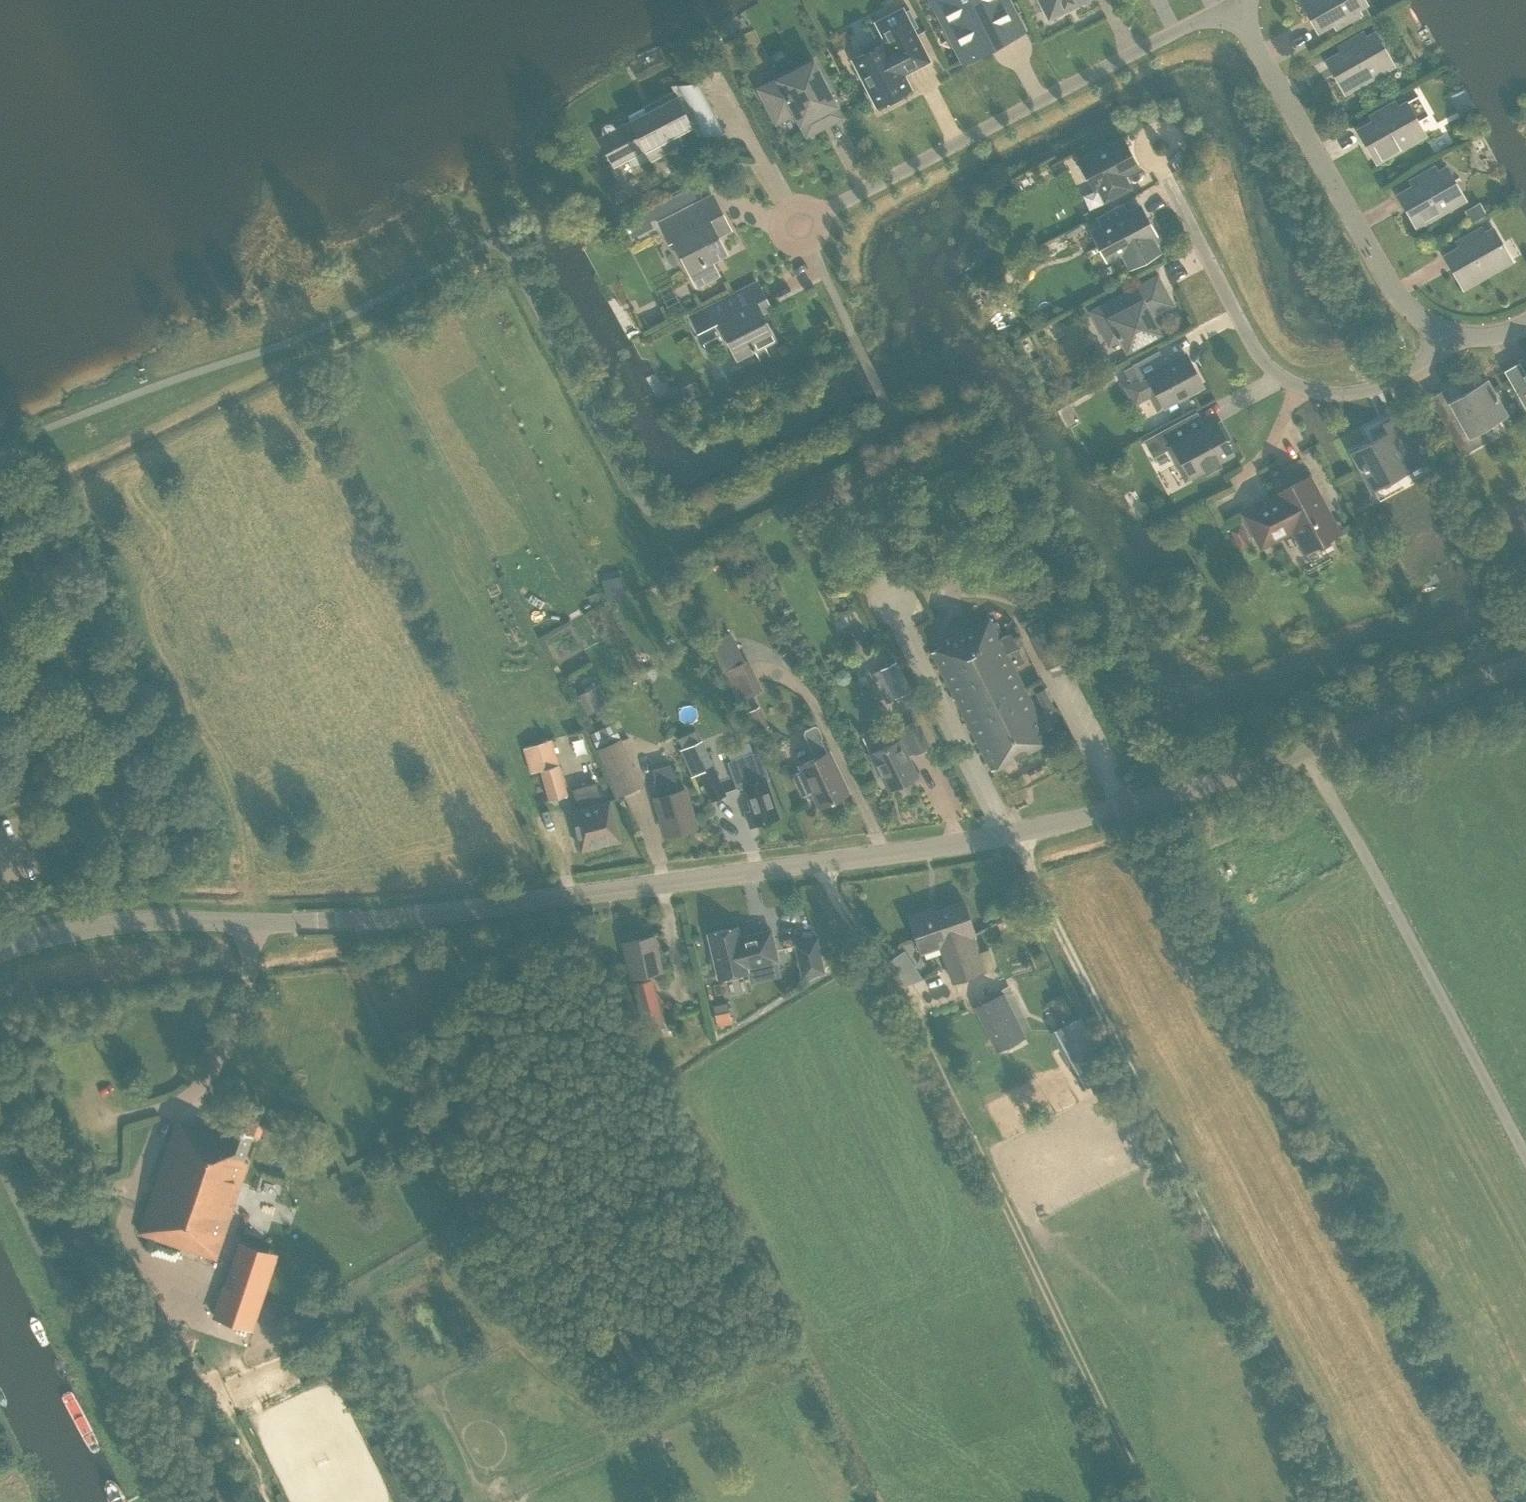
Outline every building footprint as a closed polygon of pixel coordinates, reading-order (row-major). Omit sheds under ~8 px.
[(965,61),(1022,31),(1006,0),(934,0),(965,61)] [(1049,18),(1083,0),(1040,0),(1049,18)] [(1319,30),(1340,18),(1343,23),(1360,13),(1357,8),(1366,3),(1364,0),(1302,0),(1319,30)] [(874,20),(885,42),(852,59),(876,106),(887,100),(890,105),(903,99),(901,94),(912,88),(911,87),(908,88),(902,75),(929,60),(901,6),(874,20)] [(1327,59),(1346,92),(1393,65),(1375,32),(1366,37),(1363,32),(1346,42),(1349,47),(1327,59)] [(774,105),(780,118),(796,110),(807,133),(840,116),(832,100),(835,99),(823,76),(821,77),(813,62),(780,79),(782,83),(763,93),(770,107),(774,105)] [(602,129),(603,134),(603,135),(599,138),(614,166),(627,158),(633,169),(684,142),(679,132),(692,124),(698,136),(703,134),(726,132),(700,82),(671,85),(675,91),(628,116),(630,121),(617,128),(617,127),(616,127),(613,124),(609,123),(606,124),(604,126),(602,129)] [(1380,116),(1359,129),(1377,161),(1425,134),(1416,119),(1428,113),(1418,95),(1398,107),(1395,101),(1377,111),(1380,116)] [(1138,166),(1123,138),(1122,138),(1122,139),(1108,147),(1107,145),(1093,152),(1095,154),(1082,161),(1081,160),(1080,160),(1095,189),(1096,188),(1095,187),(1098,185),(1106,199),(1130,187),(1122,173),(1136,166),(1137,167),(1138,166)] [(1465,199),(1446,166),(1438,171),(1435,166),(1417,176),(1420,181),(1399,194),(1417,226),(1465,199)] [(689,186),(652,206),(657,216),(695,197),(689,186)] [(730,229),(713,195),(660,222),(670,241),(674,239),(698,285),(718,275),(711,260),(726,253),(718,236),(730,229)] [(1123,251),(1129,262),(1134,264),(1155,253),(1157,248),(1150,236),(1155,234),(1140,207),(1129,212),(1124,202),(1096,217),(1102,227),(1097,230),(1095,235),(1106,255),(1111,257),(1123,251)] [(1481,204),(1466,212),(1471,221),(1486,213),(1481,204)] [(1512,260),(1493,227),(1484,232),(1481,227),(1464,237),(1467,242),(1446,254),(1464,287),(1512,260)] [(1171,303),(1157,278),(1094,311),(1110,342),(1122,336),(1128,347),(1158,331),(1149,314),(1171,303)] [(738,357),(754,349),(759,358),(769,353),(764,344),(775,338),(767,323),(764,325),(753,303),(765,297),(757,282),(690,316),(697,332),(719,321),(738,357)] [(1157,410),(1203,386),(1186,354),(1166,365),(1159,351),(1134,364),(1140,375),(1123,384),(1134,405),(1150,396),(1157,410)] [(1520,362),(1505,370),(1525,408),(1525,373),(1520,362)] [(1445,389),(1430,397),(1462,454),(1490,439),(1483,427),(1506,414),(1487,380),(1452,401),(1445,389)] [(1153,454),(1169,446),(1178,463),(1183,461),(1190,476),(1203,469),(1206,474),(1222,466),(1219,460),(1233,453),(1226,440),(1230,437),(1221,420),(1216,423),(1215,420),(1198,430),(1190,415),(1145,439),(1153,454)] [(1351,451),(1372,490),(1423,463),(1398,415),(1383,423),(1388,432),(1351,451)] [(1325,511),(1307,477),(1276,493),(1279,499),(1247,516),(1262,544),(1294,527),(1306,550),(1337,533),(1332,524),(1335,523),(1328,509),(1325,511)] [(1248,538),(1241,525),(1232,530),(1240,547),(1247,544),(1248,538)] [(836,553),(828,556),(832,565),(840,561),(836,553)] [(622,576),(603,580),(607,599),(626,595),(622,576)] [(989,618),(948,639),(949,643),(933,651),(993,769),(1051,739),(989,618)] [(782,628),(773,632),(779,643),(788,638),(782,628)] [(896,660),(871,672),(886,702),(911,689),(896,660)] [(739,700),(759,690),(746,661),(726,670),(739,700)] [(599,683),(579,694),(589,713),(609,702),(599,683)] [(1055,708),(1045,689),(1038,693),(1048,711),(1055,708)] [(769,725),(760,705),(746,712),(755,731),(769,725)] [(908,756),(929,745),(917,720),(895,731),(900,739),(871,753),(879,771),(881,770),(890,789),(917,775),(908,756)] [(834,798),(847,792),(829,752),(828,752),(821,738),(822,735),(818,726),(815,725),(806,730),(805,733),(816,758),(802,765),(803,768),(795,772),(793,777),(802,794),(807,795),(814,791),(821,806),(835,800),(834,798)] [(714,765),(702,739),(681,748),(692,774),(699,771),(712,801),(728,794),(715,764),(714,765)] [(619,796),(642,785),(621,740),(598,750),(619,796)] [(757,824),(779,816),(766,777),(769,776),(760,749),(727,760),(736,787),(744,784),(753,810),(748,812),(752,824),(757,822),(757,824)] [(668,835),(698,827),(687,788),(680,790),(675,772),(674,772),(671,764),(654,769),(662,795),(657,797),(668,835)] [(574,837),(580,847),(608,833),(586,791),(552,808),(546,796),(526,806),(545,841),(563,832),(567,840),(574,837)] [(935,907),(909,915),(922,952),(941,945),(953,981),(986,970),(973,934),(975,934),(963,901),(936,910),(935,907)] [(738,925),(709,932),(720,977),(748,971),(747,967),(779,960),(772,929),(740,936),(738,925)] [(653,934),(624,941),(632,975),(641,973),(643,980),(635,982),(645,1028),(665,1023),(653,971),(661,969),(653,934)] [(816,939),(797,943),(804,974),(823,970),(816,939)] [(914,965),(899,975),(906,986),(924,980),(914,965)] [(975,1005),(997,1050),(1026,1036),(1004,991),(975,1005)] [(732,1022),(727,1001),(714,1004),(719,1025),(732,1022)] [(1116,1080),(1080,1014),(1050,1031),(1068,1063),(1070,1062),(1083,1085),(1089,1082),(1094,1092),(1116,1080)] [(219,1258),(225,1239),(223,1239),(250,1158),(246,1156),(264,1101),(242,1094),(228,1136),(196,1126),(194,1130),(176,1124),(140,1232),(219,1258)] [(238,1257),(217,1319),(251,1331),(272,1268),(238,1257)]
